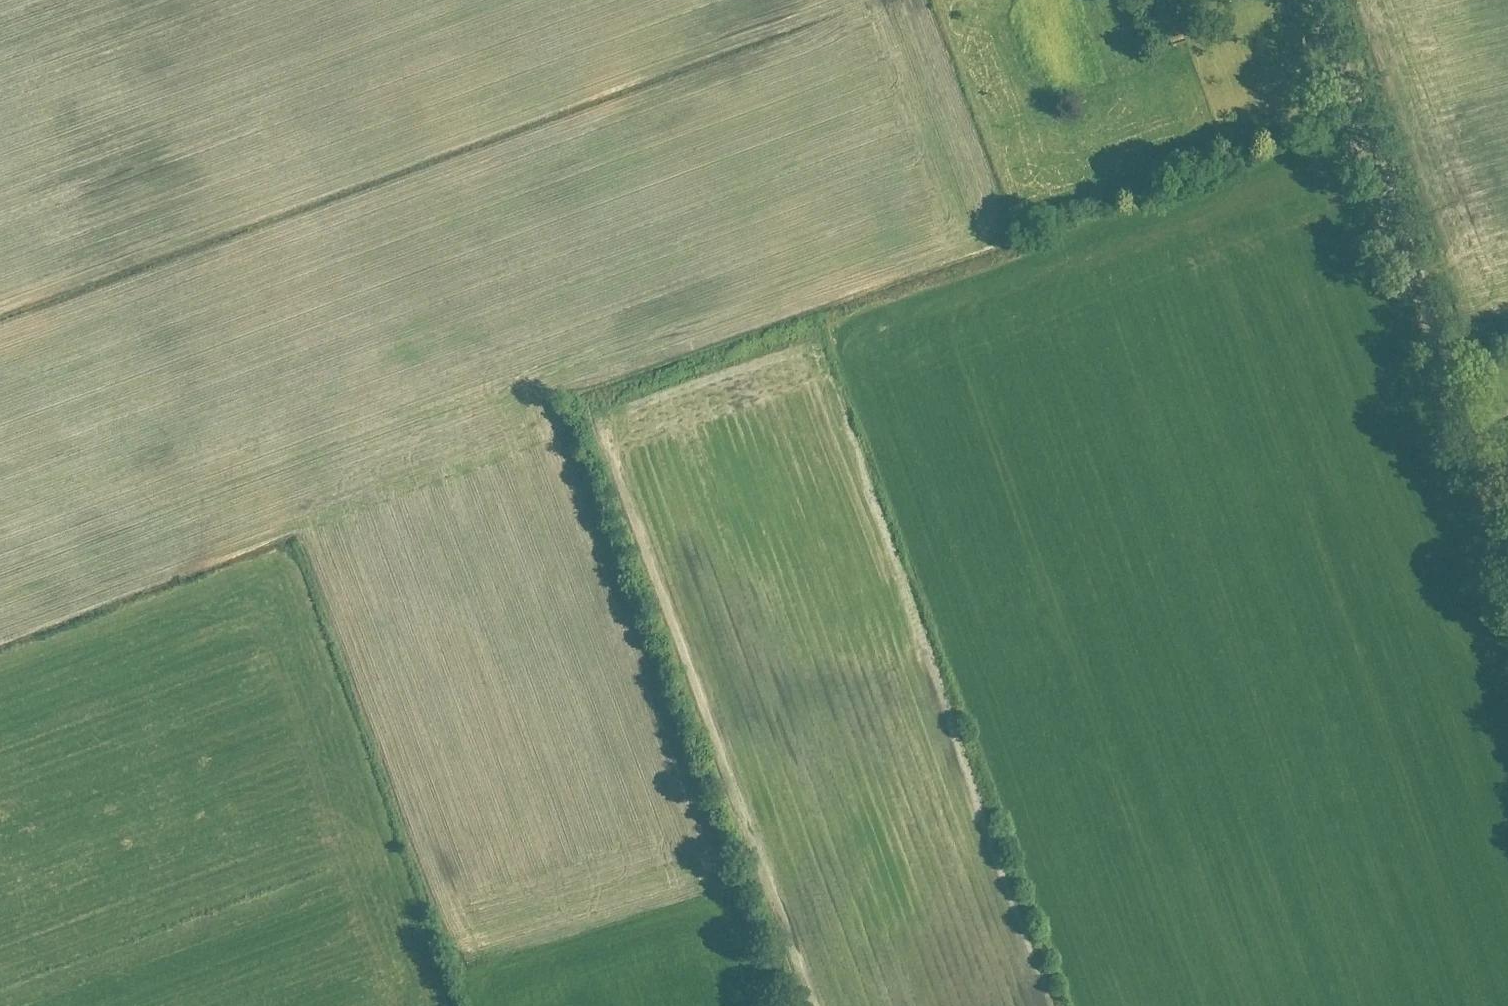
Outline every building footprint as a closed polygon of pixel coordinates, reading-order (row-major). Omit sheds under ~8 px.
[(1176,15),(1163,19),(1168,33),(1181,29),(1176,15)]
